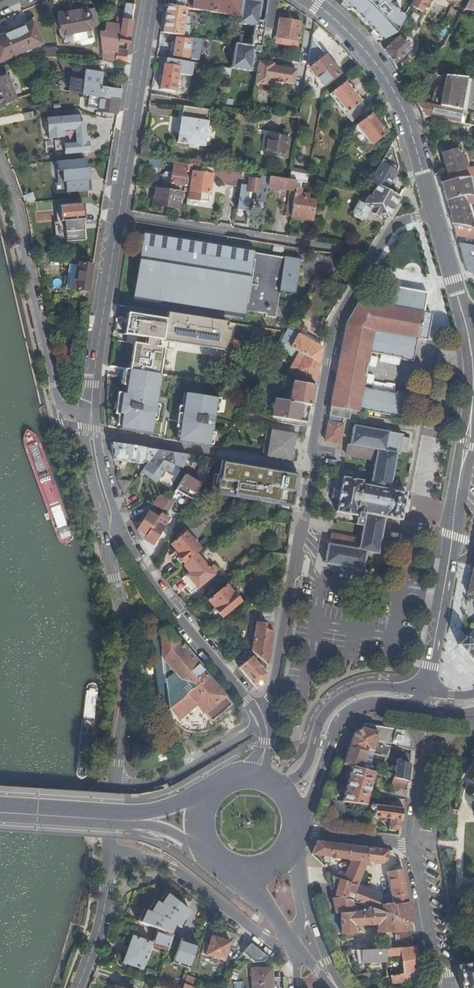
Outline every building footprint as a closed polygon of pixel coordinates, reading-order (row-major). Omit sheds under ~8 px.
[(192,8),(238,15),(240,0),(193,0),(192,8)] [(263,2),(250,0),(243,0),(240,18),(239,23),(243,24),(259,26),(263,2)] [(276,0),(267,0),(265,16),(273,18),(276,0)] [(381,41),(395,34),(398,29),(405,15),(400,12),(390,2),(390,0),(339,0),(354,12),(371,28),(381,41)] [(411,5),(423,11),(429,0),(414,0),(411,5)] [(473,10),(473,9),(473,7),(473,6),(473,0),(469,0),(467,4),(464,9),(473,10)] [(128,41),(134,3),(125,2),(123,18),(117,16),(116,23),(106,21),(104,30),(98,29),(102,60),(114,61),(125,63),(127,50),(117,48),(118,40),(128,41)] [(183,34),(187,7),(167,4),(163,31),(183,34)] [(66,33),(91,28),(87,7),(58,14),(63,34),(66,33)] [(445,21),(455,26),(460,16),(462,13),(453,8),(445,21)] [(236,43),(240,43),(243,24),(239,23),(240,18),(234,17),(232,29),(230,40),(228,54),(234,55),(236,43)] [(298,40),(301,21),(278,17),(275,36),(298,40)] [(31,22),(40,43),(41,42),(32,21),(31,22)] [(31,22),(7,32),(6,32),(0,34),(0,51),(3,58),(40,43),(31,22)] [(427,46),(430,24),(421,23),(419,45),(427,46)] [(312,33),(308,60),(312,65),(311,65),(312,66),(310,68),(323,85),(339,73),(326,56),(329,53),(312,33)] [(381,45),(384,49),(398,37),(395,34),(381,41),(379,42),(381,45)] [(398,37),(384,49),(395,64),(412,49),(401,37),(400,35),(398,37)] [(189,40),(175,38),(173,55),(186,57),(189,40)] [(199,56),(200,40),(190,40),(189,56),(199,56)] [(252,70),(256,46),(240,43),(236,43),(234,55),(233,67),(252,70)] [(51,55),(57,55),(56,47),(43,48),(43,50),(43,52),(43,56),(51,55)] [(54,57),(46,57),(47,70),(55,69),(54,57)] [(187,61),(166,58),(165,64),(163,64),(160,89),(175,91),(178,67),(186,68),(187,61)] [(256,74),(255,82),(269,85),(270,79),(282,81),(293,83),(296,69),(272,65),(272,62),(258,60),(257,71),(256,74)] [(16,98),(12,87),(11,87),(6,73),(0,75),(0,103),(16,98)] [(428,74),(421,86),(428,90),(437,74),(428,74)] [(424,118),(430,116),(473,125),(473,78),(467,77),(446,75),(444,83),(437,103),(434,103),(434,104),(432,103),(423,102),(417,103),(424,118)] [(100,95),(119,98),(121,89),(101,86),(101,83),(83,80),(83,83),(69,81),(69,86),(68,91),(73,91),(100,95)] [(354,119),(365,109),(359,101),(361,100),(345,81),(329,93),(344,113),(347,111),(354,119)] [(434,89),(432,103),(434,104),(434,103),(437,103),(444,83),(440,83),(434,89)] [(119,98),(100,95),(98,109),(99,109),(99,111),(107,112),(107,110),(117,112),(118,106),(119,98)] [(209,110),(182,106),(177,141),(203,146),(209,110)] [(371,144),(386,132),(370,113),(356,124),(371,144)] [(44,118),(45,141),(61,140),(62,154),(85,153),(83,115),(44,118)] [(170,117),(169,131),(176,132),(177,118),(170,117)] [(285,158),(289,138),(263,134),(259,154),(285,158)] [(377,184),(386,190),(398,168),(391,142),(370,181),(377,184)] [(441,147),(443,153),(459,148),(458,142),(441,147)] [(142,148),(141,156),(150,157),(151,158),(152,150),(142,148)] [(443,153),(450,180),(459,177),(472,176),(473,176),(473,167),(465,168),(459,148),(443,153)] [(161,168),(162,159),(151,158),(150,157),(148,166),(161,168)] [(64,193),(87,192),(85,160),(52,162),(53,185),(63,184),(64,193)] [(184,185),(187,163),(174,161),(172,172),(166,172),(163,174),(163,178),(164,181),(171,182),(171,183),(184,185)] [(309,171),(291,168),(289,179),(294,180),(296,180),(300,181),(308,182),(309,171)] [(190,190),(209,193),(212,173),(193,170),(190,190)] [(256,201),(265,203),(268,186),(268,185),(270,176),(262,175),(261,181),(249,179),(248,185),(240,184),(236,209),(245,211),(247,191),(257,193),(256,201)] [(289,179),(270,176),(268,185),(268,186),(295,190),(295,187),(296,180),(294,180),(289,179)] [(459,177),(450,180),(442,182),(444,189),(447,199),(466,195),(473,195),(472,176),(459,177)] [(371,195),(364,191),(351,214),(361,220),(363,217),(365,219),(369,213),(367,211),(369,207),(388,217),(396,204),(400,197),(386,190),(377,184),(371,195)] [(178,208),(180,191),(156,187),(153,204),(178,208)] [(295,190),(291,216),(312,219),(315,200),(307,199),(308,194),(300,193),(301,188),(295,187),(295,190)] [(31,190),(22,195),(24,202),(34,200),(31,190)] [(454,223),(473,227),(473,225),(468,203),(466,195),(447,199),(454,223)] [(54,222),(54,241),(82,240),(81,219),(82,219),(81,205),(57,206),(58,222),(54,222)] [(454,223),(456,234),(473,237),(473,227),(454,223)] [(143,238),(137,283),(135,293),(136,294),(135,299),(243,316),(244,310),(266,314),(266,316),(276,317),(278,305),(280,292),(295,294),(298,275),(289,274),(289,269),(286,269),(288,258),(253,253),(254,249),(145,233),(144,239),(143,238)] [(459,243),(467,271),(473,274),(473,246),(459,243)] [(80,258),(65,256),(64,263),(69,264),(66,288),(88,292),(93,265),(79,263),(80,258)] [(300,260),(288,258),(286,269),(289,269),(289,274),(298,275),(300,260)] [(320,296),(324,289),(317,286),(314,292),(320,296)] [(424,312),(372,303),(360,301),(346,324),(374,329),(418,338),(427,340),(431,314),(424,312)] [(223,350),(227,322),(204,318),(167,312),(164,332),(163,335),(174,336),(173,342),(177,343),(223,350)] [(319,363),(323,342),(302,330),(300,335),(299,334),(301,331),(290,324),(286,331),(284,336),(283,337),(281,341),(306,355),(319,363)] [(329,422),(326,440),(339,443),(343,417),(349,418),(351,408),(359,410),(374,329),(346,324),(330,412),(330,415),(329,422)] [(374,329),(370,352),(403,358),(403,360),(414,362),(416,353),(418,338),(374,329)] [(155,345),(155,346),(154,348),(151,348),(151,345),(152,341),(150,336),(146,333),(141,331),(137,331),(133,333),(130,336),(128,339),(127,343),(128,347),(135,348),(135,351),(132,351),(132,353),(132,355),(142,357),(139,372),(162,375),(165,376),(166,372),(166,368),(170,369),(174,346),(163,344),(162,346),(155,345)] [(129,370),(139,372),(142,357),(132,355),(129,370)] [(316,380),(319,363),(306,355),(298,371),(316,380)] [(152,434),(157,401),(151,400),(151,396),(158,397),(162,375),(139,372),(129,370),(128,378),(126,391),(123,391),(119,412),(122,412),(120,428),(152,434)] [(291,394),(290,401),(302,403),(311,405),(315,385),(293,381),(293,383),(291,394)] [(291,394),(293,383),(286,382),(284,392),(291,394)] [(397,393),(363,386),(359,409),(404,418),(408,393),(397,391),(397,393)] [(209,446),(215,413),(217,399),(185,393),(181,414),(185,415),(185,418),(191,419),(191,423),(180,421),(177,441),(209,446)] [(273,416),(299,420),(300,411),(302,403),(290,401),(276,399),(273,416)] [(181,414),(180,421),(191,423),(191,419),(185,418),(185,415),(181,414)] [(328,543),(325,563),(364,570),(367,551),(379,553),(386,516),(402,519),(407,492),(391,489),(397,453),(399,453),(400,450),(406,452),(409,438),(403,437),(403,434),(354,425),(350,445),(348,445),(346,454),(376,459),(371,486),(363,484),(363,480),(343,476),(341,488),(340,489),(338,500),(338,501),(337,511),(357,515),(357,513),(359,514),(357,523),(364,525),(361,539),(332,534),(330,543),(328,543)] [(290,438),(294,439),(296,433),(270,428),(265,456),(291,460),(293,446),(289,446),(290,438)] [(156,450),(111,443),(111,444),(114,459),(141,463),(143,461),(146,464),(156,450)] [(186,455),(156,450),(146,464),(143,468),(151,474),(149,477),(156,482),(165,470),(171,472),(174,465),(182,467),(186,455)] [(201,484),(213,462),(214,460),(206,458),(194,481),(201,484)] [(221,461),(215,494),(293,507),(298,473),(221,461)] [(151,474),(143,468),(141,471),(149,477),(151,474)] [(142,540),(149,554),(155,546),(153,544),(166,522),(168,519),(164,516),(165,515),(175,499),(180,492),(192,499),(201,484),(194,481),(184,475),(170,498),(163,510),(158,518),(144,539),(142,540)] [(124,492),(131,483),(120,480),(124,492)] [(180,492),(175,499),(188,506),(192,499),(180,492)] [(154,504),(163,510),(170,498),(163,495),(158,497),(154,504)] [(144,539),(158,518),(148,511),(144,518),(141,522),(137,530),(142,540),(144,539)] [(176,555),(183,563),(200,549),(195,544),(184,531),(177,536),(179,538),(171,545),(178,553),(176,555)] [(255,551),(224,577),(226,580),(257,554),(255,551)] [(287,554),(270,552),(269,561),(285,562),(286,558),(287,554)] [(189,572),(186,574),(197,588),(214,574),(213,573),(217,571),(212,565),(208,568),(202,561),(203,561),(197,553),(183,565),(189,572)] [(222,617),(241,601),(233,592),(233,593),(227,585),(209,600),(215,608),(214,608),(222,617)] [(267,630),(274,631),(275,627),(275,623),(278,607),(263,605),(260,623),(267,624),(267,630)] [(258,660),(267,670),(274,631),(267,630),(267,624),(260,623),(258,622),(253,651),(260,659),(258,660)] [(224,710),(231,704),(166,629),(160,631),(168,714),(177,724),(181,728),(187,731),(193,733),(199,733),(207,730),(210,729),(215,726),(211,721),(224,710)] [(473,660),(473,631),(469,636),(468,635),(466,636),(467,637),(462,642),(461,641),(459,644),(473,660)] [(252,656),(239,668),(257,688),(264,686),(267,674),(252,656)] [(211,721),(215,726),(228,715),(224,710),(211,721)] [(404,730),(365,723),(364,728),(363,728),(356,732),(351,747),(373,753),(387,757),(391,743),(398,745),(398,746),(412,750),(413,743),(404,730)] [(373,753),(351,747),(344,764),(353,767),(368,771),(373,753)] [(397,750),(395,759),(396,759),(410,763),(411,754),(397,750)] [(408,780),(410,763),(396,759),(394,777),(408,780)] [(368,771),(353,767),(342,801),(345,801),(366,803),(374,772),(368,771)] [(408,780),(394,777),(389,793),(405,797),(406,794),(408,780)] [(331,799),(326,813),(344,816),(345,809),(344,809),(345,801),(342,801),(331,799)] [(358,885),(363,872),(367,860),(369,848),(318,841),(312,854),(353,860),(345,880),(358,886),(358,885)] [(367,860),(363,872),(368,872),(369,871),(371,871),(374,862),(384,863),(387,860),(388,854),(391,854),(392,851),(369,848),(367,860)] [(372,908),(413,922),(410,906),(403,869),(387,872),(390,890),(376,893),(358,885),(358,886),(355,895),(353,901),(372,908)] [(358,886),(345,880),(341,880),(329,875),(331,884),(334,885),(334,889),(338,890),(336,895),(339,897),(346,899),(349,892),(355,895),(358,886)] [(336,914),(341,934),(344,934),(344,936),(355,936),(355,925),(378,924),(378,932),(414,931),(413,922),(372,908),(372,911),(355,912),(353,901),(346,899),(339,897),(333,898),(336,914)] [(164,908),(157,929),(172,934),(171,937),(183,941),(191,917),(164,908)] [(128,909),(125,918),(142,924),(145,916),(128,909)] [(334,934),(341,934),(336,914),(330,914),(334,934)] [(172,934),(157,929),(152,943),(156,944),(155,947),(166,951),(171,937),(172,934)] [(231,941),(212,935),(206,954),(225,960),(231,941)] [(132,936),(123,962),(141,968),(150,943),(132,936)] [(267,956),(251,943),(237,960),(239,962),(263,961),(267,956)] [(417,947),(352,950),(352,953),(358,953),(359,963),(387,962),(387,956),(402,956),(403,975),(408,974),(421,971),(420,961),(417,947)] [(196,965),(191,963),(187,975),(192,977),(196,965)] [(461,965),(458,966),(462,987),(473,987),(473,963),(461,965)] [(390,974),(402,972),(400,965),(389,968),(390,974)] [(272,967),(252,968),(252,982),(243,982),(243,987),(273,987),(272,967)] [(359,983),(363,982),(370,981),(369,973),(353,976),(356,979),(359,983)] [(403,975),(392,977),(393,984),(409,981),(408,974),(403,975)] [(185,981),(173,977),(169,987),(182,987),(184,983),(185,981)]
